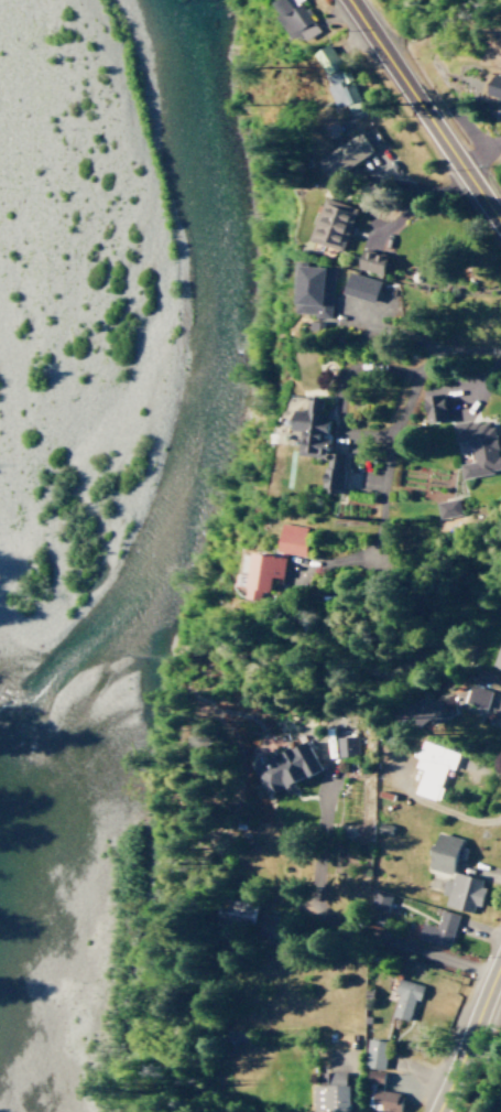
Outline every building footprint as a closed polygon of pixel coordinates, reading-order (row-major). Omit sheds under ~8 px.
[(291,40),(301,33),(306,41),(320,31),(312,20),(314,20),(302,2),(292,9),(286,0),(276,0),(268,5),(291,40)] [(327,75),(342,65),(327,44),(312,54),(327,75)] [(491,73),(483,95),(500,101),(500,76),(491,73)] [(361,107),(352,83),(349,84),(348,80),(337,85),(348,112),(361,107)] [(315,160),(326,180),(371,154),(360,134),(315,160)] [(309,240),(341,251),(355,209),(323,198),(309,240)] [(355,269),(382,273),(385,254),(358,249),(355,269)] [(333,267),(295,265),(293,314),(331,316),(333,267)] [(378,279),(346,273),(341,294),(374,301),(378,279)] [(427,423),(447,416),(438,390),(418,397),(427,423)] [(343,453),(327,452),(329,414),(320,413),(321,399),(306,398),(305,411),(290,410),(288,429),(298,430),(296,454),(324,456),(322,488),(341,490),(343,453)] [(461,478),(500,470),(489,418),(450,426),(454,441),(468,439),(472,462),(458,464),(461,478)] [(460,514),(458,499),(435,503),(437,517),(460,514)] [(303,555),(305,526),(278,523),(275,553),(303,555)] [(490,666),(500,670),(500,636),(490,666)] [(486,709),(492,691),(470,684),(464,703),(486,709)] [(411,716),(417,730),(448,718),(440,696),(430,700),(428,694),(387,709),(393,723),(411,716)] [(335,737),(336,756),(357,756),(357,736),(335,737)] [(264,795),(319,770),(306,740),(251,764),(264,795)] [(458,753),(422,741),(416,758),(425,761),(416,789),(436,795),(445,767),(452,770),(458,753)] [(449,875),(461,839),(437,832),(425,867),(449,875)] [(444,906),(476,913),(483,879),(453,873),(451,880),(444,879),(441,895),(446,896),(444,906)] [(387,912),(391,896),(374,891),(369,907),(387,912)] [(254,928),(255,902),(217,901),(216,928),(254,928)] [(417,938),(448,948),(458,915),(441,910),(436,928),(422,923),(417,938)] [(422,986),(400,979),(389,1016),(407,1021),(414,999),(418,1001),(422,986)] [(363,1067),(383,1070),(387,1042),(367,1039),(363,1067)] [(369,1071),(365,1109),(388,1111),(399,1111),(401,1094),(381,1091),(383,1073),(369,1071)]
